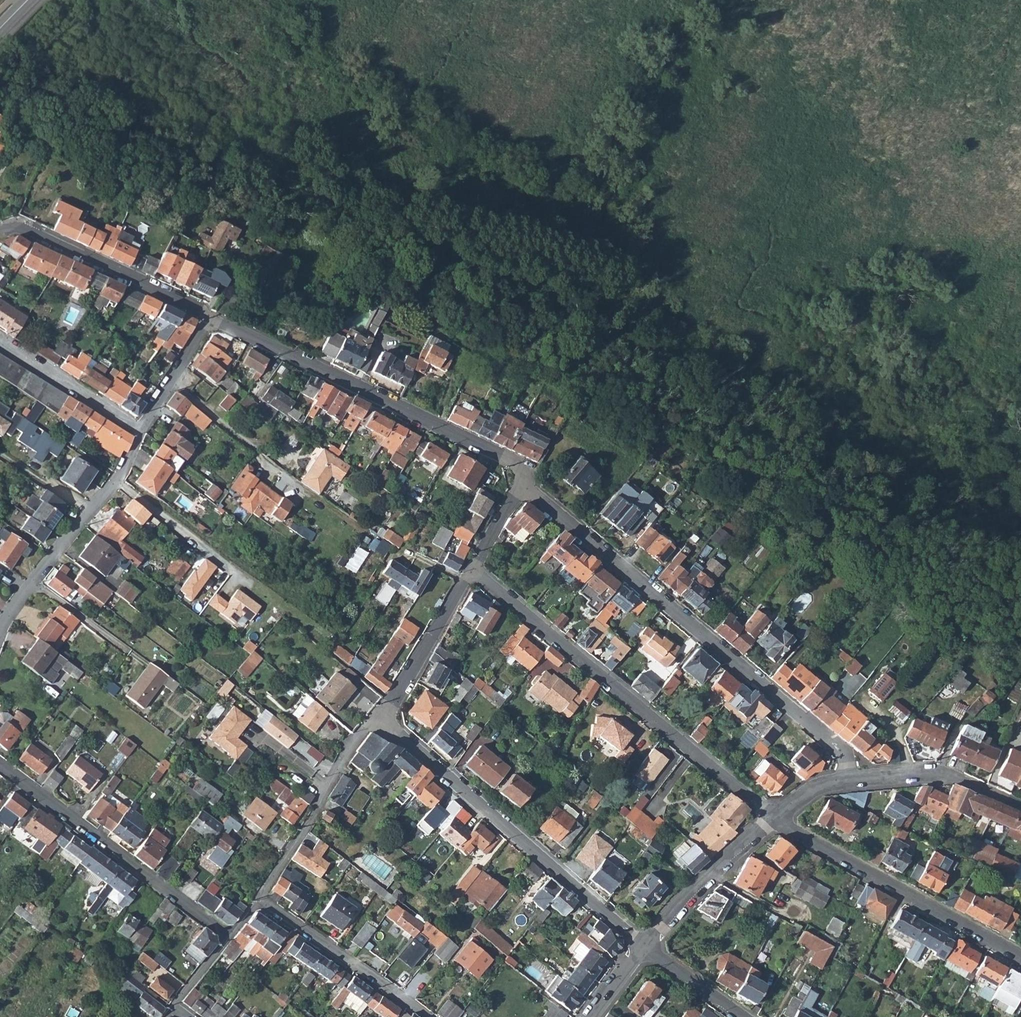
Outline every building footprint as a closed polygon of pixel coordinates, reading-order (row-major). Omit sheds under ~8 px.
[(104,175),(101,182),(111,187),(114,179),(104,175)] [(120,191),(118,196),(128,201),(131,196),(120,191)] [(60,215),(53,230),(74,241),(81,223),(75,221),(78,215),(79,212),(57,201),(52,211),(60,215)] [(81,223),(74,241),(96,252),(104,234),(92,228),(95,223),(84,218),(81,223)] [(207,245),(206,248),(209,249),(215,252),(219,254),(232,228),(218,221),(211,236),(201,232),(197,240),(207,245)] [(104,234),(96,252),(107,257),(115,240),(118,231),(120,229),(115,226),(113,230),(104,225),(103,229),(106,230),(104,234)] [(115,240),(107,257),(129,267),(138,245),(130,241),(132,237),(123,233),(118,231),(115,240)] [(0,241),(0,244),(1,245),(7,249),(4,253),(16,260),(17,261),(29,244),(15,235),(0,241)] [(33,243),(22,266),(35,272),(46,250),(33,243)] [(178,249),(174,258),(178,258),(182,260),(185,255),(181,254),(183,251),(178,249)] [(46,250),(35,272),(45,277),(49,279),(51,276),(60,256),(46,250)] [(174,280),(174,281),(190,289),(198,274),(199,270),(191,266),(194,258),(192,257),(193,255),(186,252),(185,255),(182,260),(174,280)] [(288,257),(279,252),(276,259),(285,263),(288,257)] [(159,262),(155,272),(174,280),(182,260),(178,258),(174,258),(172,258),(164,253),(162,256),(159,262)] [(157,254),(154,259),(159,262),(162,256),(157,254)] [(60,256),(51,276),(82,291),(85,285),(99,291),(107,279),(60,256)] [(140,270),(152,277),(155,272),(159,262),(154,259),(147,256),(140,270)] [(14,263),(9,269),(14,273),(18,267),(14,263)] [(198,274),(190,289),(210,298),(216,284),(224,288),(227,281),(220,273),(212,269),(207,279),(201,276),(198,274)] [(99,291),(91,305),(99,309),(101,305),(105,307),(109,301),(115,304),(118,300),(124,287),(107,279),(99,291)] [(124,287),(118,300),(138,310),(144,297),(124,287)] [(138,310),(131,318),(136,322),(143,314),(153,318),(160,304),(144,297),(138,310)] [(6,329),(4,331),(14,337),(27,316),(0,299),(0,326),(6,329)] [(109,301),(105,307),(110,311),(115,304),(109,301)] [(151,348),(157,352),(161,346),(174,327),(175,327),(182,315),(163,306),(157,318),(166,322),(151,348)] [(378,310),(373,319),(379,322),(380,319),(383,313),(378,310)] [(85,315),(82,320),(94,326),(97,322),(85,315)] [(174,327),(161,346),(168,350),(173,344),(181,348),(187,340),(187,339),(196,322),(182,315),(175,327),(174,327)] [(373,319),(370,324),(377,327),(379,322),(373,319)] [(370,324),(364,337),(366,337),(371,339),(377,327),(370,324)] [(96,327),(94,330),(106,337),(108,333),(98,328),(96,327)] [(320,353),(333,359),(342,339),(329,333),(320,353)] [(354,335),(350,342),(366,350),(371,339),(366,337),(364,339),(354,335)] [(213,336),(200,354),(205,358),(205,357),(219,367),(218,368),(221,371),(222,370),(231,359),(222,353),(229,344),(221,339),(220,340),(213,336)] [(342,339),(333,359),(356,370),(362,357),(366,350),(350,342),(342,339)] [(36,352),(55,364),(60,357),(67,344),(60,340),(53,351),(41,344),(36,352)] [(67,344),(60,357),(64,359),(59,368),(76,379),(85,365),(88,360),(89,359),(89,358),(85,356),(80,353),(78,355),(75,360),(72,357),(74,353),(76,350),(70,347),(72,344),(68,342),(67,344)] [(474,344),(469,353),(474,355),(478,346),(474,344)] [(413,368),(413,370),(422,374),(427,364),(444,372),(449,360),(443,357),(445,353),(429,345),(425,352),(420,350),(415,360),(412,367),(413,368)] [(252,373),(250,377),(257,381),(258,379),(269,359),(249,349),(242,364),(250,368),(253,370),(252,373)] [(371,371),(405,387),(413,370),(413,368),(412,367),(415,360),(405,355),(402,363),(380,352),(371,371)] [(17,387),(56,414),(62,406),(68,396),(0,354),(0,377),(17,387)] [(221,371),(218,368),(219,367),(205,357),(205,358),(200,354),(192,366),(196,369),(213,382),(215,383),(224,372),(222,370),(221,371)] [(362,357),(356,370),(363,373),(369,361),(362,357)] [(85,365),(76,379),(102,395),(110,383),(102,378),(107,371),(88,360),(85,365)] [(131,389),(119,406),(136,416),(145,403),(137,398),(144,388),(142,386),(146,381),(143,379),(145,377),(141,374),(131,389)] [(311,376),(300,392),(313,399),(322,384),(323,382),(311,376)] [(110,383),(102,395),(119,406),(131,389),(113,378),(110,383)] [(232,384),(226,392),(232,397),(238,389),(232,384)] [(325,412),(337,392),(322,384),(313,399),(315,400),(311,407),(307,415),(312,418),(318,407),(325,412)] [(238,389),(232,397),(239,403),(245,395),(251,388),(248,386),(244,391),(239,388),(238,389)] [(265,410),(259,418),(267,424),(277,410),(285,415),(286,413),(290,407),(293,403),(292,402),(269,387),(261,399),(269,405),(265,410)] [(175,392),(166,405),(180,416),(183,413),(204,430),(211,420),(175,392)] [(325,412),(336,419),(334,422),(337,424),(345,412),(351,400),(337,392),(325,412)] [(219,405),(226,411),(235,400),(232,397),(228,394),(219,405)] [(68,396),(62,406),(71,411),(78,402),(68,395),(68,396)] [(245,395),(239,403),(253,414),(260,406),(245,395)] [(351,400),(345,412),(347,413),(359,419),(366,409),(369,404),(353,397),(351,400)] [(293,403),(290,407),(300,413),(296,420),(301,425),(307,415),(311,407),(308,405),(305,410),(300,408),(303,403),(297,400),(296,402),(294,400),(292,402),(293,403)] [(86,434),(78,429),(81,424),(90,410),(78,402),(71,411),(62,406),(56,414),(57,415),(65,421),(63,425),(76,433),(77,431),(76,438),(81,441),(86,434)] [(527,416),(529,407),(513,402),(511,411),(527,416)] [(0,403),(0,436),(4,431),(10,436),(15,428),(22,417),(15,412),(10,419),(4,415),(9,408),(0,403)] [(34,403),(26,416),(29,418),(36,408),(37,406),(34,403)] [(454,406),(446,420),(468,430),(475,415),(480,406),(475,404),(473,408),(466,405),(465,406),(461,404),(459,408),(454,406)] [(260,406),(253,414),(259,418),(265,410),(260,406)] [(290,407),(286,413),(296,420),(300,413),(290,407)] [(36,408),(29,418),(33,421),(40,410),(36,408)] [(359,419),(358,423),(364,426),(373,431),(370,436),(376,439),(372,445),(373,446),(377,449),(378,448),(383,438),(392,423),(366,409),(359,419)] [(90,410),(81,424),(89,429),(86,434),(90,438),(89,440),(90,441),(104,419),(90,410)] [(475,415),(468,430),(491,441),(499,424),(496,422),(498,418),(487,413),(484,419),(475,415)] [(504,415),(501,420),(514,427),(517,422),(504,415)] [(31,423),(22,417),(15,428),(22,432),(17,440),(36,452),(33,457),(41,463),(48,451),(57,457),(65,444),(37,427),(34,432),(28,428),(31,423)] [(344,426),(353,431),(358,423),(349,418),(344,426)] [(104,419),(90,441),(92,443),(93,441),(119,458),(123,449),(129,435),(104,419)] [(499,424),(491,441),(509,450),(521,428),(522,425),(517,422),(514,427),(501,420),(499,424)] [(176,422),(161,444),(175,453),(174,455),(182,461),(184,458),(191,448),(193,446),(184,440),(190,431),(176,422)] [(378,471),(381,473),(384,468),(389,460),(395,449),(406,430),(392,423),(383,438),(390,442),(387,448),(389,449),(387,452),(385,455),(386,455),(378,467),(380,468),(378,471)] [(364,426),(361,430),(370,436),(373,431),(364,426)] [(521,428),(509,450),(536,463),(547,440),(521,428)] [(395,449),(389,460),(393,463),(396,458),(395,457),(397,454),(403,457),(408,450),(411,452),(419,437),(406,430),(395,449)] [(129,435),(123,449),(127,451),(133,437),(129,435)] [(383,438),(378,448),(387,452),(389,449),(387,448),(390,442),(383,438)] [(336,440),(332,447),(340,452),(344,446),(336,440)] [(446,455),(422,440),(414,453),(435,466),(430,475),(435,477),(447,455),(446,455)] [(161,444),(153,457),(170,469),(172,471),(174,472),(182,461),(174,455),(175,453),(161,444)] [(191,448),(184,458),(186,459),(193,449),(191,448)] [(323,449),(301,482),(321,495),(333,477),(341,483),(352,468),(339,460),(337,458),(323,449)] [(396,458),(393,463),(402,468),(407,459),(403,457),(397,454),(395,457),(396,458)] [(459,455),(447,476),(471,490),(483,470),(459,455)] [(583,465),(580,463),(583,459),(579,456),(560,479),(570,486),(572,485),(582,493),(596,477),(583,465)] [(170,469),(153,457),(135,483),(153,495),(170,469)] [(74,458),(60,479),(81,492),(95,471),(74,458)] [(256,506),(260,501),(269,488),(249,474),(251,470),(251,467),(247,465),(235,481),(248,490),(245,493),(245,494),(245,496),(245,497),(245,498),(246,498),(256,506)] [(381,473),(374,483),(379,486),(385,475),(384,474),(386,470),(384,468),(381,473)] [(212,484),(205,493),(214,501),(222,492),(212,484)] [(602,517),(612,525),(636,495),(623,484),(607,503),(611,506),(602,517)] [(291,504),(269,488),(260,501),(256,506),(252,512),(257,516),(262,510),(280,521),(291,504)] [(461,518),(457,526),(472,534),(493,498),(478,489),(466,510),(473,514),(468,522),(461,518)] [(44,490),(38,499),(59,514),(60,515),(67,505),(44,490)] [(636,495),(612,525),(622,533),(623,532),(638,514),(643,518),(654,503),(640,491),(636,495)] [(34,511),(29,517),(49,531),(60,515),(59,514),(38,499),(32,495),(25,505),(34,511)] [(149,514),(132,499),(122,511),(140,525),(149,514)] [(512,520),(509,518),(505,525),(500,534),(516,547),(542,516),(526,503),(512,520)] [(598,514),(602,517),(611,506),(607,503),(598,514)] [(117,510),(96,535),(98,537),(112,548),(119,540),(133,523),(117,510)] [(29,517),(25,514),(21,520),(25,523),(21,528),(41,542),(49,531),(29,517)] [(643,518),(638,514),(623,532),(628,536),(643,518)] [(153,517),(151,520),(157,525),(159,522),(153,517)] [(385,530),(381,536),(391,543),(388,548),(394,553),(403,540),(409,543),(419,524),(412,520),(402,539),(386,528),(385,530)] [(293,522),(289,528),(306,539),(310,532),(311,530),(301,523),(299,526),(293,522)] [(374,523),(370,529),(381,536),(385,530),(374,523)] [(441,526),(432,543),(444,549),(452,534),(453,533),(441,526)] [(442,551),(440,556),(445,559),(442,564),(456,572),(469,549),(465,546),(472,534),(457,526),(453,533),(452,534),(462,541),(454,555),(449,552),(447,554),(442,551)] [(634,542),(660,563),(672,548),(647,526),(634,542)] [(0,548),(0,562),(10,568),(26,544),(5,530),(0,538),(4,542),(0,548)] [(310,532),(306,539),(310,542),(314,535),(310,532)] [(550,555),(564,566),(577,550),(567,543),(568,542),(568,538),(563,534),(560,534),(559,535),(539,559),(543,563),(550,555)] [(96,535),(86,547),(89,549),(98,537),(96,535)] [(89,549),(86,547),(79,555),(104,575),(120,555),(112,548),(98,537),(89,549)] [(498,538),(494,545),(498,547),(502,540),(500,539),(498,538)] [(377,549),(383,552),(387,542),(381,539),(377,549)] [(119,540),(112,548),(120,555),(133,565),(139,557),(119,540)] [(683,546),(657,578),(671,589),(684,573),(676,566),(688,551),(683,546)] [(564,566),(557,575),(575,590),(597,563),(588,556),(586,558),(577,550),(564,566)] [(175,559),(166,570),(179,581),(186,570),(190,566),(177,556),(175,559)] [(690,580),(678,595),(694,607),(701,614),(711,602),(703,596),(706,592),(704,591),(723,567),(711,557),(709,559),(698,572),(691,581),(690,580)] [(386,604),(396,590),(399,584),(408,570),(390,559),(382,573),(390,578),(387,584),(385,582),(376,597),(386,604)] [(63,565),(58,571),(64,576),(69,569),(63,565)] [(291,565),(288,570),(301,579),(304,574),(291,565)] [(684,573),(671,589),(678,595),(690,580),(691,581),(698,572),(690,566),(684,573)] [(598,567),(577,592),(588,601),(584,604),(595,613),(600,606),(600,605),(602,602),(603,603),(618,584),(598,567)] [(113,591),(83,568),(73,582),(103,604),(113,591)] [(179,581),(178,581),(185,581),(190,573),(186,570),(179,581)] [(408,570),(399,584),(408,589),(405,595),(414,601),(430,575),(421,570),(417,576),(408,570)] [(64,576),(58,571),(47,585),(67,600),(74,590),(83,597),(82,598),(97,610),(103,604),(73,582),(64,576)] [(124,580),(115,592),(119,596),(129,603),(138,591),(124,580)] [(176,584),(172,589),(177,593),(181,587),(176,584)] [(374,585),(368,594),(371,596),(377,587),(374,585)] [(609,600),(594,619),(606,630),(608,626),(605,623),(611,615),(613,617),(618,612),(617,611),(619,608),(625,613),(628,609),(636,616),(644,605),(622,587),(610,601),(609,600)] [(172,589),(169,594),(174,597),(177,593),(172,589)] [(237,589),(235,592),(245,599),(246,596),(237,589)] [(220,613),(234,623),(241,615),(249,621),(260,607),(246,596),(245,599),(235,592),(220,613)] [(475,614),(482,618),(490,604),(471,593),(461,612),(461,614),(472,620),(475,614)] [(482,618),(475,629),(476,629),(485,635),(498,614),(497,613),(501,606),(493,600),(490,604),(482,618)] [(395,624),(398,626),(403,619),(413,604),(408,601),(405,605),(403,611),(395,624)] [(906,607),(901,603),(897,608),(902,612),(906,607)] [(760,604),(755,610),(771,623),(775,617),(760,604)] [(48,618),(34,636),(37,639),(51,649),(53,646),(61,636),(65,639),(72,630),(70,628),(77,619),(60,606),(53,615),(50,619),(48,618)] [(552,607),(545,617),(551,623),(559,613),(552,607)] [(927,608),(922,615),(928,619),(933,612),(927,608)] [(740,628),(728,643),(742,654),(754,640),(756,641),(771,623),(755,610),(744,623),(740,628)] [(559,613),(551,623),(559,628),(567,618),(560,612),(559,613)] [(722,618),(713,630),(728,643),(740,628),(736,625),(731,621),(737,614),(734,612),(730,616),(732,617),(727,622),(722,618)] [(455,613),(448,626),(453,629),(460,616),(455,613)] [(726,613),(722,618),(727,622),(732,617),(730,616),(726,613)] [(771,623),(756,641),(767,650),(764,654),(774,662),(791,640),(779,630),(784,624),(775,617),(771,623)] [(77,619),(70,628),(72,630),(79,621),(77,619)] [(370,668),(364,677),(385,692),(391,684),(380,676),(403,643),(408,646),(419,629),(403,619),(398,626),(370,668)] [(594,619),(575,641),(589,653),(608,631),(606,630),(594,619)] [(499,651),(506,656),(522,637),(528,629),(522,624),(513,636),(512,635),(499,651)] [(794,634),(802,640),(805,636),(808,632),(809,631),(802,625),(794,634)] [(645,626),(635,639),(643,645),(642,646),(650,651),(648,654),(650,656),(657,661),(658,659),(666,665),(673,657),(672,656),(678,647),(671,642),(670,643),(662,637),(654,631),(653,632),(645,626)] [(568,629),(565,633),(571,638),(574,634),(568,629)] [(663,635),(662,637),(670,643),(671,642),(663,635)] [(61,636),(53,646),(57,649),(65,639),(61,636)] [(613,636),(608,641),(616,648),(623,654),(627,649),(613,636)] [(802,640),(798,644),(804,649),(811,641),(805,636),(802,640)] [(506,656),(503,660),(509,665),(514,659),(529,670),(539,658),(542,653),(522,637),(506,656)] [(51,649),(37,639),(28,652),(30,654),(22,664),(38,676),(39,675),(51,685),(59,675),(57,673),(60,668),(77,680),(83,673),(64,659),(51,649)] [(248,639),(243,647),(251,652),(256,645),(248,639)] [(798,644),(786,659),(793,665),(797,665),(808,652),(804,649),(798,644)] [(350,664),(354,657),(337,645),(333,652),(350,664)] [(437,645),(434,652),(450,666),(452,667),(458,658),(437,645)] [(53,646),(51,649),(64,659),(66,656),(57,649),(53,646)] [(542,653),(539,658),(543,661),(546,657),(556,666),(563,657),(549,646),(542,653)] [(642,646),(640,648),(648,654),(650,651),(642,646)] [(623,654),(616,648),(603,664),(610,670),(623,654)] [(702,682),(710,687),(723,671),(697,649),(681,668),(700,684),(702,682)] [(252,650),(236,670),(245,677),(262,658),(252,650)] [(837,657),(841,660),(846,664),(851,659),(842,651),(837,657)] [(30,654),(28,652),(20,662),(22,664),(30,654)] [(434,652),(429,660),(434,664),(424,682),(437,689),(439,685),(442,686),(446,679),(444,678),(450,666),(434,652)] [(354,657),(350,664),(363,675),(364,677),(370,668),(354,656),(354,657)] [(658,659),(657,661),(664,668),(666,665),(658,659)] [(843,668),(842,669),(851,676),(860,666),(851,659),(846,664),(843,668)] [(178,684),(150,662),(125,695),(142,708),(161,683),(172,692),(178,684)] [(1006,671),(1017,676),(1020,669),(1020,667),(1009,663),(1006,671)] [(282,665),(277,671),(284,677),(289,671),(282,665)] [(361,679),(347,668),(340,675),(336,671),(328,680),(315,696),(334,712),(355,688),(354,687),(361,679)] [(676,669),(665,682),(673,689),(679,682),(675,679),(680,672),(676,669)] [(957,669),(947,682),(962,693),(968,684),(961,679),(964,674),(957,669)] [(787,670),(776,683),(809,711),(825,690),(827,688),(818,681),(815,684),(811,689),(793,675),(787,670)] [(797,670),(793,675),(811,689),(815,684),(797,670)] [(555,681),(550,676),(544,671),(540,676),(538,675),(537,675),(531,682),(531,683),(532,685),(528,690),(540,699),(542,697),(560,713),(562,711),(568,717),(580,703),(573,697),(575,693),(557,679),(555,681)] [(710,687),(704,694),(710,700),(715,693),(725,701),(739,684),(723,671),(710,687)] [(234,672),(229,679),(232,682),(237,676),(234,672)] [(640,674),(630,686),(649,702),(659,690),(640,674)] [(883,674),(869,691),(880,701),(894,684),(883,674)] [(477,677),(472,684),(478,689),(479,690),(485,683),(477,677)] [(465,678),(451,696),(459,702),(462,698),(472,684),(465,678)] [(588,678),(578,696),(583,699),(587,701),(597,685),(588,678)] [(234,685),(226,680),(221,685),(218,690),(215,692),(224,698),(227,694),(234,685)] [(665,682),(660,689),(668,696),(673,689),(665,682)] [(485,683),(479,690),(484,694),(499,707),(504,700),(501,697),(488,685),(485,683)] [(472,684),(462,698),(468,702),(476,692),(478,689),(472,684)] [(725,701),(725,702),(733,709),(731,712),(748,727),(767,703),(752,691),(750,693),(739,684),(725,701)] [(827,688),(825,690),(832,696),(836,692),(829,685),(827,688)] [(507,689),(501,697),(504,700),(511,692),(507,689)] [(825,690),(809,711),(828,727),(844,706),(832,696),(825,690)] [(966,707),(964,710),(972,714),(983,702),(985,704),(991,697),(984,690),(978,697),(976,696),(966,707)] [(425,691),(415,703),(419,706),(429,694),(425,691)] [(294,716),(294,714),(309,696),(305,693),(304,694),(302,692),(287,710),(293,714),(294,716)] [(575,693),(573,697),(580,703),(583,699),(578,696),(575,693)] [(235,701),(227,694),(224,698),(232,705),(235,701)] [(419,706),(415,703),(409,711),(431,727),(446,708),(429,694),(419,706)] [(309,696),(294,714),(294,716),(314,732),(329,714),(329,713),(309,696)] [(886,710),(897,718),(901,722),(906,716),(908,713),(894,701),(886,710)] [(955,701),(952,706),(964,710),(966,707),(955,701)] [(725,702),(722,705),(731,712),(733,709),(725,702)] [(844,706),(828,727),(847,742),(864,721),(866,719),(847,703),(844,706)] [(952,706),(948,714),(959,719),(964,710),(952,706)] [(248,746),(237,738),(236,737),(239,732),(241,734),(252,720),(234,707),(204,746),(216,755),(224,761),(223,762),(231,768),(227,773),(233,779),(253,752),(247,747),(248,746)] [(18,711),(13,717),(25,726),(27,722),(30,719),(18,711)] [(598,723),(596,736),(602,737),(604,735),(623,751),(619,755),(628,763),(638,750),(630,743),(637,734),(625,724),(619,719),(617,717),(602,715),(601,723),(598,723)] [(298,735),(272,716),(263,729),(288,748),(298,735)] [(440,729),(430,740),(452,759),(461,748),(448,735),(453,729),(450,726),(453,721),(448,716),(439,728),(440,729)] [(13,717),(7,724),(3,721),(0,725),(0,746),(6,751),(25,726),(13,717)] [(928,725),(913,719),(910,725),(905,736),(937,750),(945,732),(944,731),(947,724),(931,717),(928,725)] [(459,732),(465,737),(475,724),(469,719),(459,732)] [(864,721),(847,742),(860,754),(872,739),(877,732),(864,721)] [(27,722),(25,726),(36,735),(39,731),(27,722)] [(699,723),(689,736),(697,742),(707,730),(704,728),(704,727),(699,723)] [(774,723),(758,742),(766,748),(781,729),(774,723)] [(475,724),(465,737),(471,742),(482,729),(475,724)] [(51,756),(59,762),(83,731),(75,725),(51,756)] [(950,754),(969,762),(981,735),(983,732),(964,725),(958,735),(950,754)] [(352,759),(350,762),(362,771),(367,764),(367,766),(367,769),(369,771),(371,772),(374,772),(375,772),(370,778),(380,786),(385,781),(387,783),(399,768),(410,777),(420,765),(403,749),(389,743),(370,732),(355,750),(357,752),(352,759)] [(981,735),(969,762),(987,770),(997,749),(986,745),(989,738),(981,735)] [(116,749),(126,757),(135,745),(126,737),(116,749)] [(872,739),(860,754),(873,764),(886,764),(890,750),(882,744),(880,746),(872,739)] [(536,740),(530,749),(535,752),(541,744),(536,740)] [(758,742),(753,748),(762,755),(767,749),(766,748),(758,742)] [(28,745),(18,759),(39,774),(42,769),(47,763),(48,761),(28,745)] [(320,760),(324,753),(311,745),(306,751),(320,760)] [(481,746),(465,765),(491,786),(507,767),(502,763),(501,763),(496,758),(481,746)] [(802,746),(790,760),(802,770),(814,756),(802,746)] [(667,759),(653,748),(633,772),(644,782),(651,779),(667,759)] [(890,750),(886,764),(899,763),(897,748),(891,748),(890,750)] [(1015,782),(1020,769),(1020,753),(1010,748),(998,775),(1015,782)] [(65,772),(80,783),(92,766),(78,755),(65,772)] [(162,758),(159,762),(160,764),(165,768),(169,763),(162,758)] [(785,777),(763,759),(754,771),(759,776),(756,780),(771,793),(785,777)] [(160,764),(149,779),(155,783),(163,771),(166,774),(168,770),(165,768),(160,764)] [(386,806),(391,810),(399,801),(402,804),(411,793),(430,809),(435,802),(444,792),(429,780),(432,775),(420,765),(410,777),(410,778),(386,806)] [(517,765),(511,773),(512,774),(498,791),(517,806),(530,790),(515,777),(521,769),(517,765)] [(92,766),(80,783),(83,785),(81,788),(87,792),(101,773),(92,766)] [(53,770),(43,783),(53,790),(62,777),(53,770)] [(342,774),(328,798),(341,807),(355,786),(350,780),(342,774)] [(113,775),(100,792),(107,796),(120,780),(113,775)] [(199,778),(191,789),(207,801),(213,805),(221,794),(199,778)] [(274,780),(269,787),(273,790),(278,783),(274,780)] [(278,783),(273,790),(279,795),(277,798),(287,805),(279,814),(279,815),(292,825),(308,804),(296,795),(279,782),(278,783)] [(948,795),(944,806),(959,812),(970,817),(974,810),(980,813),(986,799),(953,785),(948,795)] [(296,795),(308,804),(314,796),(313,796),(302,787),(296,795)] [(347,803),(360,811),(370,795),(357,787),(347,803)] [(912,803),(898,828),(905,832),(917,808),(933,815),(932,817),(938,820),(940,815),(941,813),(944,806),(948,795),(929,788),(921,787),(912,803)] [(18,818),(29,804),(29,803),(13,791),(0,808),(0,821),(8,827),(16,816),(18,818)] [(601,797),(595,791),(586,804),(592,808),(601,797)] [(867,793),(838,795),(863,809),(867,793)] [(897,817),(891,824),(898,828),(912,803),(894,793),(887,806),(888,807),(886,811),(897,817)] [(697,835),(692,842),(694,844),(707,859),(736,832),(733,830),(749,810),(729,794),(712,814),(717,818),(720,820),(715,826),(717,828),(708,836),(703,840),(699,837),(697,835)] [(87,815),(110,831),(127,808),(118,802),(117,803),(111,799),(105,799),(104,801),(101,799),(100,798),(99,799),(87,815)] [(257,798),(243,815),(262,830),(275,813),(257,798)] [(828,799),(816,822),(827,828),(829,823),(846,832),(855,814),(828,799)] [(986,799),(980,813),(1010,826),(1016,812),(986,799)] [(435,802),(430,809),(415,826),(425,836),(435,826),(441,830),(460,808),(452,800),(444,809),(435,802)] [(560,800),(538,827),(564,848),(581,826),(573,820),(561,810),(565,804),(560,800)] [(127,808),(110,831),(132,848),(144,832),(141,829),(145,823),(144,818),(133,810),(137,805),(132,801),(127,808)] [(213,805),(207,801),(179,840),(175,844),(185,851),(199,833),(210,841),(228,816),(223,812),(217,820),(209,815),(215,807),(213,805)] [(18,818),(17,820),(20,823),(18,826),(23,830),(24,828),(45,844),(59,826),(58,825),(51,819),(45,815),(29,804),(18,818)] [(565,804),(561,810),(573,820),(578,814),(565,804)] [(633,805),(623,816),(629,822),(640,810),(633,805)] [(944,806),(941,813),(956,820),(959,812),(944,806)] [(456,847),(470,832),(462,825),(470,815),(460,808),(441,830),(437,834),(455,849),(456,847)] [(356,817),(345,809),(341,816),(352,823),(356,817)] [(640,810),(629,822),(631,822),(638,829),(651,840),(656,833),(660,828),(640,810)] [(974,810),(970,817),(977,820),(980,813),(974,810)] [(320,818),(327,822),(331,816),(331,815),(325,811),(320,818)] [(868,812),(864,819),(870,823),(871,821),(874,815),(868,812)] [(1010,826),(1020,830),(1020,814),(1016,812),(1010,826)] [(938,820),(934,827),(938,829),(944,816),(940,815),(938,820)] [(228,816),(210,841),(216,846),(207,858),(217,866),(219,863),(222,865),(233,851),(229,848),(234,841),(226,835),(232,828),(237,832),(242,826),(228,816)] [(717,818),(699,837),(703,840),(708,836),(717,828),(715,826),(720,820),(717,818)] [(45,844),(38,854),(45,860),(57,844),(63,849),(75,857),(79,861),(89,848),(68,832),(71,828),(62,821),(58,825),(59,826),(45,844)] [(470,832),(456,847),(465,854),(473,844),(485,854),(497,839),(478,822),(470,832)] [(1010,826),(1006,834),(1019,839),(1020,835),(1020,830),(1010,826)] [(885,851),(880,861),(900,872),(909,856),(903,853),(907,846),(901,843),(907,833),(905,832),(898,828),(885,851)] [(150,831),(133,855),(151,868),(164,851),(162,849),(168,841),(153,829),(151,832),(150,831)] [(638,829),(633,836),(646,847),(651,840),(638,829)] [(574,858),(593,872),(604,858),(612,848),(593,833),(574,858)] [(646,847),(644,849),(648,852),(657,858),(669,841),(656,833),(651,840),(646,847)] [(772,862),(777,867),(780,868),(783,870),(785,867),(783,865),(795,851),(778,837),(763,855),(772,862)] [(327,846),(319,840),(311,851),(300,844),(291,859),(292,860),(320,877),(328,864),(319,858),(327,846)] [(969,840),(962,856),(976,862),(981,864),(983,865),(985,862),(990,851),(991,849),(969,840)] [(678,858),(690,847),(685,841),(673,852),(678,858)] [(681,865),(676,871),(685,878),(691,873),(692,873),(707,859),(694,844),(690,847),(678,858),(683,863),(681,865)] [(79,861),(69,875),(75,879),(84,867),(101,879),(88,897),(90,899),(88,901),(91,903),(118,867),(91,846),(89,848),(79,861)] [(75,857),(63,849),(59,853),(71,862),(75,857)] [(877,849),(870,861),(878,865),(880,861),(885,851),(882,849),(881,851),(877,849)] [(923,868),(916,880),(936,892),(946,874),(943,873),(935,868),(942,857),(932,851),(923,868)] [(985,862),(983,865),(990,868),(992,865),(997,853),(990,851),(985,862)] [(990,868),(1020,881),(1020,864),(997,853),(992,865),(990,868)] [(170,854),(156,871),(167,880),(181,863),(170,854)] [(734,883),(756,895),(770,869),(748,857),(734,883)] [(950,861),(942,857),(935,868),(943,873),(950,861)] [(593,872),(589,879),(609,893),(612,889),(614,890),(625,875),(604,858),(593,872)] [(529,859),(519,871),(526,876),(535,864),(529,859)] [(976,862),(970,872),(976,875),(981,864),(976,862)] [(535,864),(526,876),(533,882),(542,871),(535,864)] [(908,876),(916,880),(923,868),(915,864),(908,876)] [(473,865),(460,881),(466,887),(480,870),(473,865)] [(91,903),(86,911),(90,914),(91,914),(93,914),(94,913),(112,888),(123,896),(117,904),(121,908),(124,905),(133,892),(129,889),(136,880),(118,867),(91,903)] [(191,868),(182,879),(188,884),(197,872),(191,868)] [(285,869),(269,893),(269,896),(278,901),(281,895),(291,902),(287,907),(297,914),(309,896),(304,894),(308,888),(298,881),(303,875),(293,868),(290,872),(285,869)] [(780,868),(776,875),(791,884),(795,877),(783,870),(780,868)] [(466,887),(462,892),(466,895),(464,897),(476,906),(479,903),(488,909),(505,890),(480,870),(466,887)] [(369,877),(361,872),(359,875),(362,878),(361,880),(364,883),(369,877)] [(631,892),(635,896),(644,903),(648,907),(664,888),(648,874),(631,892)] [(804,876),(802,881),(808,885),(815,888),(822,892),(825,894),(828,889),(818,883),(804,876)] [(369,877),(364,883),(393,905),(397,899),(397,898),(391,894),(369,877)] [(547,905),(548,903),(556,910),(563,915),(576,900),(549,877),(534,895),(534,902),(543,909),(545,908),(547,905)] [(462,892),(466,887),(460,881),(446,898),(453,903),(462,892)] [(801,897),(808,885),(802,881),(795,893),(801,897)] [(211,882),(196,902),(226,925),(231,925),(245,907),(238,902),(235,906),(224,898),(222,901),(218,899),(216,901),(214,899),(215,897),(213,895),(218,888),(211,882)] [(720,883),(695,908),(719,923),(736,894),(720,883)] [(857,883),(851,895),(859,899),(865,887),(857,883)] [(815,888),(808,885),(801,897),(808,901),(815,888)] [(859,899),(857,903),(863,906),(885,917),(894,900),(874,889),(873,890),(866,886),(865,887),(859,899)] [(822,892),(815,888),(808,901),(815,905),(822,892)] [(396,889),(391,894),(397,898),(401,893),(396,889)] [(958,895),(953,906),(986,924),(987,922),(1000,930),(1002,925),(1007,916),(1010,911),(1012,908),(991,897),(990,898),(984,895),(982,899),(962,889),(958,895)] [(133,892),(124,905),(128,904),(136,894),(133,892)] [(825,894),(822,892),(815,905),(821,909),(829,896),(825,894)] [(951,892),(945,902),(953,906),(958,895),(951,892)] [(335,894),(320,916),(341,930),(356,908),(335,894)] [(644,903),(635,896),(631,900),(640,907),(644,903)] [(165,897),(158,908),(168,915),(175,905),(169,901),(165,897)] [(29,902),(23,909),(25,911),(34,918),(40,911),(29,902)] [(547,905),(545,908),(550,912),(552,914),(556,910),(548,903),(547,905)] [(857,903),(853,909),(860,913),(863,906),(857,903)] [(18,905),(13,911),(20,917),(21,916),(25,911),(23,909),(18,905)] [(543,909),(535,919),(540,924),(550,912),(545,908),(543,909)] [(891,927),(892,928),(908,937),(907,939),(909,940),(907,942),(908,944),(910,945),(923,921),(901,910),(891,927)] [(25,911),(21,916),(32,925),(36,920),(34,918),(25,911)] [(175,911),(167,922),(173,926),(181,915),(175,911)] [(447,936),(416,913),(413,918),(403,911),(394,922),(413,937),(417,932),(437,947),(446,937),(447,936)] [(1017,915),(1010,911),(1002,925),(1009,929),(1017,915)] [(245,924),(221,954),(228,959),(239,944),(243,947),(256,932),(265,918),(255,912),(246,925),(245,924)] [(122,942),(130,947),(145,925),(127,914),(116,931),(126,937),(122,942)] [(470,925),(473,927),(480,919),(482,917),(479,914),(470,925)] [(834,917),(830,924),(842,930),(845,923),(834,917)] [(243,947),(243,948),(248,952),(250,950),(255,953),(266,939),(275,925),(265,918),(256,932),(243,947)] [(480,919),(473,927),(476,930),(506,955),(513,947),(480,919)] [(621,939),(598,919),(592,926),(594,928),(587,936),(591,940),(610,956),(611,957),(621,944),(621,939)] [(36,920),(32,925),(35,927),(34,928),(42,934),(46,928),(36,920)] [(910,945),(909,946),(914,948),(917,942),(935,952),(934,954),(943,959),(952,941),(944,937),(945,933),(923,921),(910,945)] [(355,937),(364,943),(375,929),(366,922),(355,937)] [(795,922),(789,933),(793,935),(796,937),(801,926),(795,922)] [(833,934),(831,937),(836,940),(842,930),(830,924),(826,930),(833,934)] [(145,925),(130,947),(138,951),(152,930),(145,925)] [(255,953),(254,955),(262,961),(260,964),(262,966),(268,960),(279,947),(276,945),(285,932),(275,925),(266,939),(255,953)] [(195,959),(200,964),(216,944),(216,936),(204,927),(201,930),(199,928),(193,936),(195,938),(190,944),(200,952),(195,959)] [(908,937),(892,928),(890,932),(902,939),(899,943),(902,945),(908,948),(909,946),(910,945),(908,944),(907,942),(909,940),(907,939),(908,937)] [(279,947),(268,960),(273,964),(283,953),(284,954),(286,952),(310,968),(320,955),(302,943),(305,939),(292,930),(279,947)] [(804,931),(798,942),(815,951),(809,961),(821,968),(828,954),(836,940),(831,937),(825,933),(823,936),(828,939),(826,942),(804,931)] [(573,955),(570,959),(577,964),(594,977),(610,956),(591,940),(587,936),(582,932),(576,939),(581,943),(579,944),(581,946),(577,952),(582,957),(580,960),(573,955)] [(412,937),(397,956),(411,968),(426,949),(412,937)] [(437,947),(433,953),(443,962),(456,946),(446,937),(437,947)] [(472,937),(454,959),(476,977),(491,959),(477,947),(479,943),(472,937)] [(836,940),(828,954),(834,958),(842,942),(836,940)] [(957,941),(946,961),(949,963),(950,961),(968,971),(965,976),(971,980),(972,977),(984,956),(966,947),(967,946),(957,941)] [(917,942),(914,948),(932,958),(934,954),(935,952),(917,942)] [(239,944),(228,959),(231,962),(243,948),(243,947),(239,944)] [(902,945),(898,953),(904,956),(908,948),(902,945)] [(672,948),(669,952),(686,964),(688,960),(672,948)] [(904,956),(900,963),(904,964),(905,960),(907,961),(912,951),(908,948),(904,956)] [(92,949),(87,955),(92,959),(96,952),(92,949)] [(78,952),(72,960),(76,963),(82,954),(78,952)] [(143,952),(137,959),(153,971),(158,964),(144,954),(143,952)] [(320,955),(310,968),(328,980),(325,984),(331,989),(335,985),(341,989),(343,986),(350,976),(320,955)] [(984,956),(972,977),(977,980),(979,976),(996,985),(1006,967),(984,955),(984,956)] [(731,956),(727,963),(746,974),(749,968),(743,965),(744,963),(731,956)] [(946,961),(944,965),(965,976),(968,971),(950,961),(949,963),(946,961)] [(726,963),(716,980),(736,992),(746,974),(727,963),(726,963)] [(565,970),(560,977),(581,994),(594,977),(577,964),(570,973),(565,970)] [(940,964),(936,971),(943,974),(946,968),(940,964)] [(760,972),(750,966),(749,968),(746,974),(736,992),(735,993),(755,1004),(765,985),(753,978),(755,976),(757,977),(760,972)] [(889,966),(880,983),(887,987),(896,969),(889,966)] [(118,967),(114,974),(121,979),(126,972),(118,967)] [(131,967),(127,973),(140,983),(145,978),(131,967)] [(417,968),(407,986),(418,992),(428,974),(417,968)] [(854,969),(852,972),(863,978),(865,975),(857,970),(854,969)] [(993,998),(1014,1009),(1020,996),(1020,976),(1008,969),(993,998)] [(307,971),(300,982),(306,987),(314,976),(307,971)] [(127,973),(117,988),(134,1001),(133,1002),(151,1016),(158,1016),(165,1008),(154,999),(156,996),(147,988),(140,983),(127,973)] [(560,977),(556,975),(545,990),(550,995),(569,1010),(581,994),(560,977)] [(341,989),(329,1004),(335,1009),(341,1001),(355,1011),(362,1002),(366,1005),(375,992),(354,976),(345,988),(343,986),(341,989)] [(156,978),(149,986),(165,999),(172,990),(169,988),(171,987),(163,981),(162,982),(156,978)] [(627,1007),(640,1016),(642,1013),(648,1016),(649,1016),(664,998),(656,993),(658,990),(646,981),(627,1007)] [(230,983),(223,992),(229,996),(235,988),(230,983)] [(193,988),(182,1002),(190,1008),(201,994),(193,988)] [(806,1008),(807,1005),(810,1006),(817,994),(809,989),(805,995),(793,1016),(821,1016),(806,1008)] [(382,1016),(393,1016),(399,1009),(375,992),(366,1005),(382,1016)] [(791,1016),(793,1016),(805,995),(799,992),(796,998),(793,996),(784,1013),(791,1016)] [(281,993),(278,997),(284,1002),(287,999),(287,998),(281,993)] [(201,994),(190,1008),(198,1015),(204,1007),(209,1010),(214,1004),(203,996),(201,994)] [(198,1015),(202,1016),(221,1016),(228,1009),(225,1007),(223,1009),(219,1006),(224,1000),(220,996),(214,1004),(209,1010),(204,1007),(198,1015)] [(278,997),(275,1000),(284,1007),(287,1004),(284,1002),(278,997)] [(906,998),(903,1003),(910,1006),(911,1004),(912,1001),(906,998)] [(993,998),(990,1002),(1012,1013),(1014,1009),(993,998)] [(443,1016),(457,1016),(462,1011),(447,1000),(437,1013),(443,1016)] [(912,1001),(911,1004),(925,1011),(926,1009),(912,1001)] [(550,1008),(544,1016),(546,1016),(564,1016),(566,1013),(553,1003),(550,1008)] [(221,1016),(233,1016),(239,1010),(232,1004),(228,1009),(221,1016)] [(683,1016),(698,1016),(700,1014),(690,1007),(683,1016)] [(274,1016),(277,1016),(282,1010),(279,1008),(273,1016),(274,1016)] [(698,1016),(716,1016),(704,1008),(700,1014),(698,1016)]
